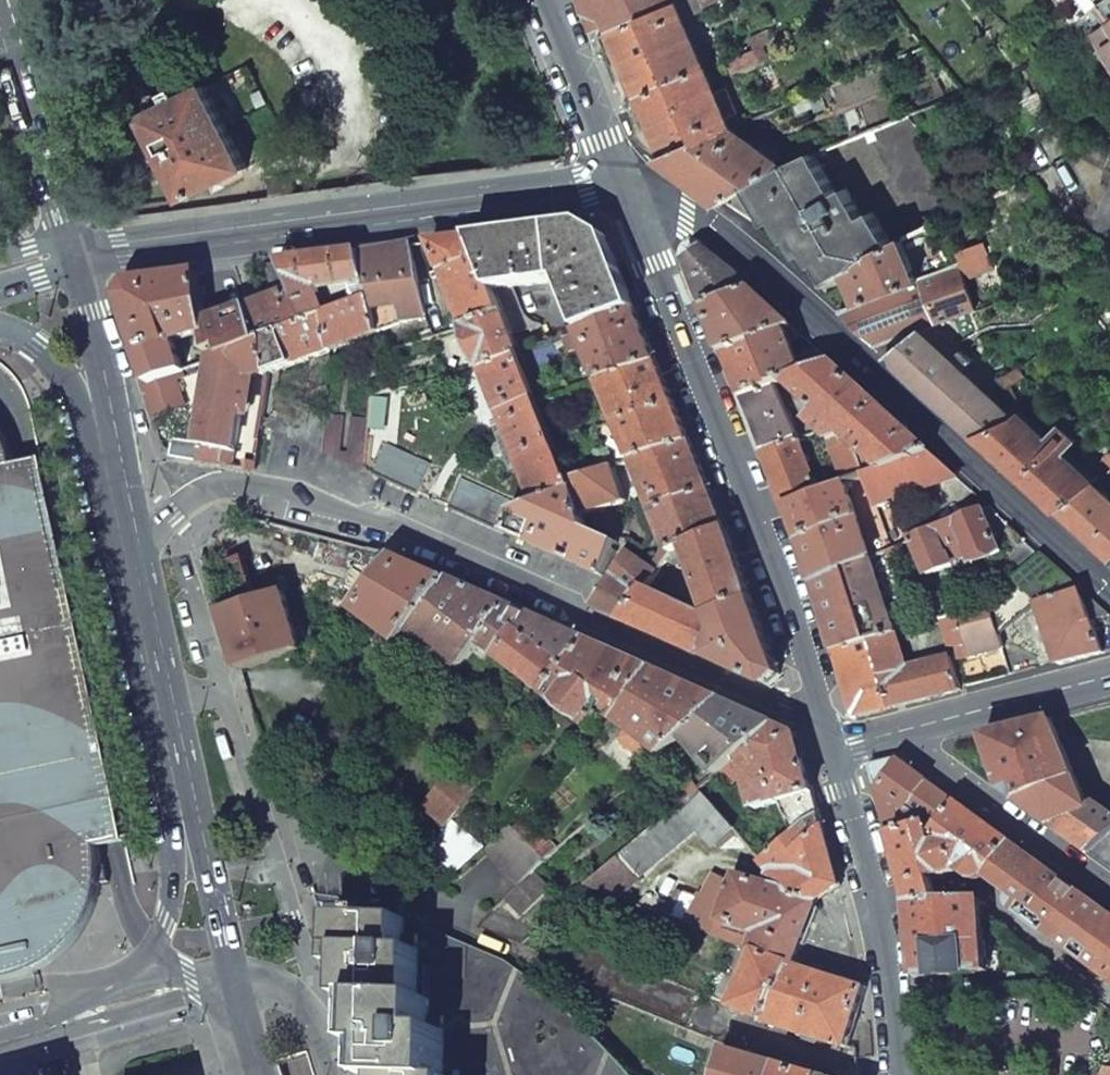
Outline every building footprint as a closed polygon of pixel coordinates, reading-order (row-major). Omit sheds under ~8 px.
[(587,9),(591,21),(597,22),(599,29),(664,0),(585,0),(587,9)] [(702,9),(721,0),(698,0),(702,9)] [(1109,22),(1109,0),(1103,0),(1098,4),(1109,22)] [(616,40),(641,96),(707,68),(678,4),(677,2),(612,31),(616,40)] [(599,29),(597,22),(591,21),(594,31),(599,29)] [(1102,31),(1100,32),(1109,46),(1109,25),(1102,31)] [(1100,32),(1102,31),(1099,28),(1092,32),(1105,51),(1107,50),(1106,49),(1109,46),(1100,32)] [(751,38),(755,48),(763,45),(777,39),(773,29),(751,38)] [(755,48),(727,60),(733,72),(761,60),(759,57),(767,54),(763,45),(755,48)] [(734,128),(707,68),(641,96),(662,141),(668,156),(734,128)] [(142,116),(183,200),(248,168),(205,84),(179,97),(175,89),(165,94),(169,102),(142,116)] [(1023,84),(1024,134),(1034,136),(1038,141),(1054,131),(1033,93),(1029,95),(1023,84)] [(795,102),(799,113),(815,107),(817,112),(827,107),(819,91),(795,102)] [(824,259),(835,276),(846,269),(873,252),(890,244),(902,238),(965,208),(908,115),(811,153),(785,166),(754,184),(788,240),(798,234),(805,247),(815,265),(824,259)] [(671,167),(720,205),(754,184),(785,166),(734,128),(668,156),(661,160),(671,167)] [(1109,173),(1109,140),(1080,155),(1104,171),(1109,173)] [(606,236),(583,223),(550,231),(561,281),(582,331),(636,310),(617,263),(606,236)] [(549,284),(543,235),(492,241),(512,287),(549,284)] [(846,269),(860,304),(920,281),(918,277),(907,250),(902,238),(890,244),(873,252),(846,269)] [(495,290),(432,243),(465,328),(504,314),(495,290)] [(961,253),(964,264),(988,255),(983,243),(961,253)] [(907,250),(918,277),(933,271),(922,244),(907,250)] [(412,246),(360,252),(366,282),(370,299),(377,332),(412,320),(429,315),(412,246)] [(724,269),(700,249),(686,258),(698,289),(706,309),(751,291),(724,269)] [(280,263),(264,265),(277,297),(294,291),(307,324),(328,316),(317,289),(366,282),(360,252),(351,254),(280,263)] [(922,330),(975,311),(959,266),(920,281),(860,304),(842,310),(848,315),(890,354),(920,330),(922,330)] [(178,277),(131,283),(121,298),(149,381),(149,383),(174,373),(183,370),(174,342),(205,332),(206,332),(205,323),(206,323),(200,274),(178,277)] [(512,287),(495,290),(504,314),(520,353),(548,343),(539,320),(528,316),(525,317),(512,287)] [(277,297),(248,307),(261,341),(266,339),(307,324),(294,291),(277,297)] [(751,291),(706,309),(715,332),(724,354),(794,328),(764,302),(751,291)] [(370,299),(331,314),(333,348),(377,332),(370,299)] [(206,323),(205,323),(206,332),(205,332),(207,353),(220,349),(222,356),(261,341),(248,307),(206,323)] [(582,331),(564,337),(571,354),(586,347),(601,382),(657,362),(647,336),(636,310),(582,331)] [(307,324),(266,339),(269,373),(333,348),(331,314),(328,316),(307,324)] [(504,314),(465,328),(481,370),(520,353),(504,314)] [(742,398),(777,385),(786,381),(804,375),(798,361),(791,342),(798,339),(796,333),(794,328),(724,354),(742,398)] [(931,391),(957,362),(954,359),(922,330),(920,330),(890,354),(931,391)] [(222,356),(216,358),(201,446),(197,462),(233,467),(236,452),(237,452),(250,377),(269,373),(266,339),(261,341),(222,356)] [(817,349),(798,361),(804,375),(833,363),(817,349)] [(974,360),(963,350),(954,359),(957,362),(965,369),(974,360)] [(520,353),(481,370),(536,505),(574,490),(571,481),(520,353)] [(657,362),(601,382),(633,461),(690,443),(683,424),(675,406),(661,372),(657,362)] [(957,362),(931,391),(978,434),(1018,417),(965,369),(957,362)] [(804,375),(786,381),(820,412),(811,423),(828,438),(831,441),(846,436),(884,470),(902,464),(926,454),(931,452),(882,408),(833,363),(804,375)] [(1025,376),(1021,368),(1000,377),(1016,413),(1024,405),(1011,385),(1025,376)] [(149,381),(143,383),(153,418),(185,407),(174,373),(149,383),(149,381)] [(777,385),(742,398),(765,453),(797,441),(800,439),(777,385)] [(390,391),(375,395),(377,404),(392,401),(390,391)] [(326,414),(275,392),(269,428),(295,440),(323,452),(326,414)] [(1019,472),(1060,509),(1093,483),(1061,454),(1074,441),(1059,428),(1050,438),(1024,411),(1027,409),(1024,405),(1016,413),(1018,417),(978,434),(1019,472)] [(345,416),(326,414),(323,452),(340,459),(345,416)] [(369,419),(352,417),(347,463),(365,471),(369,419)] [(155,423),(158,430),(164,428),(162,421),(155,423)] [(36,971),(47,966),(57,958),(70,947),(77,938),(87,923),(91,915),(98,894),(100,877),(100,865),(100,858),(98,848),(115,844),(122,842),(126,842),(42,459),(29,462),(15,465),(13,459),(9,447),(3,435),(0,430),(0,983),(36,971)] [(828,438),(846,485),(867,477),(884,470),(846,436),(831,441),(828,438)] [(172,457),(197,462),(201,446),(174,441),(172,457)] [(797,441),(765,453),(786,507),(818,495),(797,441)] [(690,443),(633,461),(639,475),(667,543),(671,553),(673,551),(685,546),(726,530),(708,486),(690,443)] [(431,464),(387,444),(374,475),(417,494),(431,464)] [(236,452),(233,467),(255,471),(258,456),(237,452),(236,452)] [(878,507),(912,495),(938,486),(952,472),(949,469),(931,452),(926,454),(902,464),(884,470),(867,477),(878,507)] [(613,468),(624,503),(626,502),(627,492),(636,489),(631,478),(639,475),(633,461),(613,468)] [(574,490),(583,516),(624,503),(613,468),(571,481),(574,490)] [(527,508),(461,479),(449,508),(506,533),(514,513),(527,508)] [(1060,509),(1109,555),(1109,499),(1093,483),(1060,509)] [(818,495),(786,507),(790,515),(800,542),(807,563),(814,584),(871,557),(844,485),(818,495)] [(514,513),(506,533),(556,555),(605,577),(620,543),(588,530),(583,516),(574,490),(536,505),(527,508),(514,513)] [(983,511),(913,540),(929,574),(953,563),(950,555),(967,547),(972,560),(1000,549),(983,511)] [(726,530),(685,546),(689,560),(711,615),(711,616),(712,616),(752,601),(743,575),(726,530)] [(610,580),(606,587),(592,607),(607,614),(622,622),(643,592),(666,560),(671,553),(667,543),(652,564),(647,561),(645,564),(629,552),(610,580)] [(902,545),(888,550),(892,561),(906,556),(902,545)] [(675,566),(689,560),(685,546),(673,551),(671,553),(666,560),(672,564),(675,566)] [(402,559),(392,555),(351,609),(397,642),(408,630),(447,578),(402,559)] [(1043,555),(1017,580),(1037,601),(1081,589),(1043,555)] [(224,562),(207,568),(221,613),(257,602),(243,566),(240,557),(224,562)] [(871,557),(814,584),(817,595),(835,651),(896,633),(871,557)] [(458,583),(447,578),(408,630),(458,669),(479,642),(507,605),(458,583)] [(1017,580),(989,606),(999,634),(1037,601),(1017,580)] [(1081,589),(1037,601),(1058,665),(1062,664),(1104,653),(1093,622),(1109,616),(1081,589)] [(703,618),(643,592),(622,622),(665,640),(708,659),(719,634),(712,616),(711,616),(711,615),(703,618)] [(231,645),(239,671),(243,671),(302,651),(285,593),(257,602),(221,613),(231,645)] [(752,601),(712,616),(719,634),(708,659),(723,666),(768,686),(779,675),(766,638),(752,601)] [(525,613),(507,605),(479,642),(547,694),(588,640),(525,613)] [(989,606),(941,620),(943,628),(948,647),(957,647),(967,642),(971,657),(980,655),(1003,649),(999,634),(989,606)] [(912,618),(904,620),(907,630),(916,627),(912,618)] [(941,620),(916,627),(918,637),(929,633),(929,631),(943,628),(941,620)] [(845,683),(856,717),(960,691),(951,658),(907,668),(896,633),(835,651),(845,683)] [(642,665),(588,640),(547,694),(597,732),(609,716),(615,722),(653,670),(642,665)] [(967,642),(957,647),(961,660),(967,686),(986,681),(980,655),(971,657),(967,642)] [(329,643),(304,651),(313,663),(329,643)] [(712,697),(653,670),(615,722),(663,756),(682,737),(721,700),(712,697)] [(451,678),(442,672),(433,682),(442,689),(451,678)] [(343,702),(349,706),(356,697),(351,693),(343,702)] [(729,704),(721,700),(682,737),(716,773),(739,754),(775,724),(729,704)] [(1052,720),(984,737),(1001,781),(1004,791),(1050,824),(1088,806),(1084,800),(1052,720)] [(775,724),(739,754),(745,774),(755,809),(779,803),(814,793),(797,735),(786,730),(775,724)] [(739,754),(716,773),(729,790),(745,774),(739,754)] [(898,759),(870,767),(876,790),(900,761),(898,759)] [(900,761),(876,790),(908,812),(911,809),(929,782),(900,761)] [(454,769),(423,809),(446,827),(451,820),(477,786),(454,769)] [(699,787),(692,780),(673,796),(680,805),(699,787)] [(952,799),(929,782),(911,809),(930,824),(932,833),(935,834),(958,803),(952,799)] [(908,812),(876,790),(883,810),(890,834),(930,824),(911,809),(908,812)] [(814,793),(779,803),(792,833),(805,823),(821,815),(818,807),(814,793)] [(677,807),(585,886),(617,898),(636,881),(632,876),(636,873),(641,878),(696,829),(713,848),(734,830),(704,794),(683,814),(677,807)] [(1050,824),(1089,852),(1109,833),(1109,815),(1085,797),(1084,800),(1088,806),(1050,824)] [(930,824),(890,834),(904,884),(909,904),(939,902),(939,901),(932,879),(960,871),(975,881),(979,880),(985,876),(1011,842),(958,803),(935,834),(944,840),(935,842),(932,833),(930,824)] [(792,833),(761,861),(767,868),(818,877),(830,894),(840,886),(821,815),(805,823),(792,833)] [(486,847),(451,820),(446,827),(427,851),(456,873),(486,847)] [(507,871),(533,848),(511,824),(486,847),(507,871)] [(1089,852),(1109,867),(1109,833),(1089,852)] [(1012,908),(1014,910),(1019,914),(1050,871),(1011,842),(985,876),(1012,895),(1011,898),(1010,905),(1012,908)] [(533,848),(507,871),(519,884),(530,874),(545,861),(533,848)] [(733,942),(758,952),(794,967),(795,965),(808,929),(818,902),(830,894),(818,877),(767,868),(771,874),(767,886),(736,876),(733,887),(726,880),(715,875),(691,926),(733,942)] [(1050,871),(1019,914),(1061,945),(1093,901),(1072,886),(1050,871)] [(519,884),(503,898),(520,917),(547,893),(530,874),(519,884)] [(671,888),(658,913),(685,924),(700,895),(671,888)] [(939,902),(909,904),(913,942),(916,978),(987,971),(981,899),(939,901),(939,902)] [(1061,945),(1109,981),(1109,914),(1093,901),(1061,945)] [(334,916),(333,966),(344,965),(344,985),(343,998),(359,999),(358,1046),(370,1046),(369,1074),(443,1074),(444,1018),(428,1017),(428,999),(417,999),(419,937),(403,936),(404,918),(334,916)] [(404,918),(403,936),(419,937),(417,999),(428,999),(428,1017),(444,1018),(443,1074),(632,1074),(558,996),(507,962),(404,918)] [(794,967),(758,952),(735,1008),(764,1020),(848,1049),(866,988),(826,975),(795,965),(794,967)] [(724,1050),(718,1074),(811,1074),(724,1050)]
